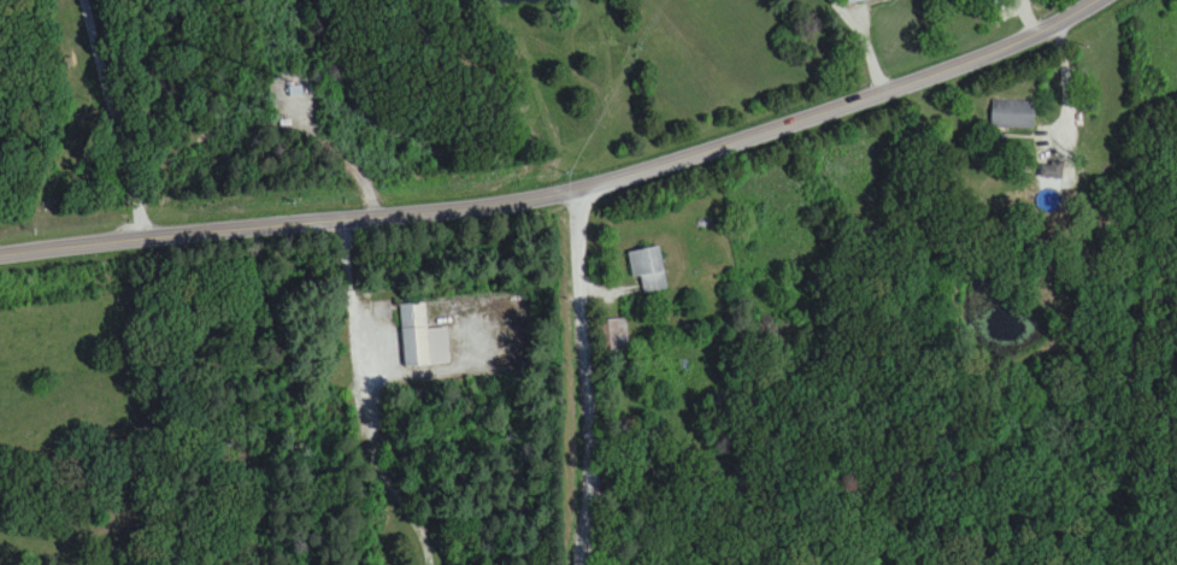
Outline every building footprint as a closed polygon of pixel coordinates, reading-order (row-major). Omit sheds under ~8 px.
[(1034,101),(991,101),(991,128),(1034,128),(1034,101)] [(1040,176),(1061,181),(1064,166),(1043,161),(1040,176)] [(633,282),(640,280),(642,293),(667,289),(661,246),(628,251),(633,282)] [(400,304),(404,367),(449,364),(447,327),(428,328),(426,302),(400,304)] [(628,351),(628,319),(602,319),(602,351),(628,351)]
